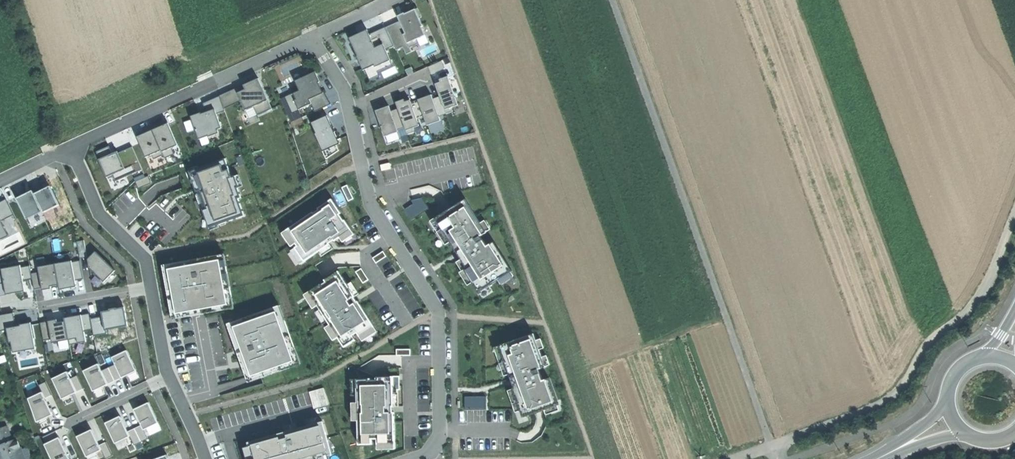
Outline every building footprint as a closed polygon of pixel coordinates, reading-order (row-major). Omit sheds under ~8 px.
[(403,47),(406,54),(412,52),(410,48),(419,43),(417,39),(426,35),(422,27),(423,26),(420,18),(422,17),(418,8),(405,14),(405,15),(398,18),(400,21),(386,27),(394,46),(396,50),(403,47)] [(365,70),(368,76),(378,71),(393,64),(386,50),(394,46),(386,27),(369,34),(367,30),(349,38),(355,51),(356,50),(358,55),(359,56),(361,55),(363,59),(361,60),(365,70)] [(358,59),(363,71),(365,70),(361,60),(363,59),(361,55),(359,56),(358,55),(357,56),(358,59)] [(442,61),(428,67),(431,74),(445,68),(442,61)] [(300,109),(311,104),(315,112),(328,105),(322,92),(319,86),(318,87),(317,86),(316,84),(319,82),(315,72),(313,69),(304,74),(305,76),(296,80),(295,81),(299,91),(293,93),(293,94),(300,109)] [(370,81),(380,77),(378,71),(368,76),(370,81)] [(440,96),(445,110),(452,107),(458,105),(448,77),(440,79),(441,82),(438,83),(435,84),(440,96)] [(254,106),(268,101),(259,79),(253,81),(244,85),(245,89),(238,93),(241,102),(245,110),(254,106)] [(245,89),(244,85),(219,95),(220,96),(225,108),(241,102),(238,93),(245,89)] [(330,104),(324,91),(322,92),(328,105),(330,104)] [(285,97),(292,113),(300,109),(293,94),(285,97)] [(441,121),(439,116),(433,99),(431,95),(424,97),(418,100),(424,117),(427,125),(441,121)] [(215,109),(217,114),(226,111),(225,108),(220,96),(203,103),(207,112),(215,109)] [(433,99),(439,116),(446,114),(445,110),(440,96),(433,99)] [(405,127),(406,131),(413,128),(419,126),(417,120),(411,102),(410,100),(406,101),(405,102),(404,99),(396,102),(398,109),(405,127)] [(411,102),(417,120),(424,117),(418,100),(411,102)] [(268,101),(254,106),(258,115),(272,109),(268,101)] [(398,132),(398,130),(391,111),(389,106),(383,108),(375,110),(385,136),(397,132),(398,132)] [(222,128),(217,114),(215,109),(207,112),(205,113),(202,114),(201,112),(191,117),(200,139),(219,132),(218,129),(222,128)] [(391,111),(398,130),(405,127),(398,109),(391,111)] [(322,150),(336,144),(331,132),(330,130),(333,128),(327,115),(311,122),(316,133),(315,133),(322,150)] [(162,151),(162,152),(172,148),(178,145),(168,123),(162,126),(160,127),(153,130),(162,151)] [(400,137),(407,134),(406,131),(405,127),(398,130),(398,132),(397,132),(399,137),(400,137)] [(152,155),(162,151),(153,130),(145,133),(143,134),(137,137),(146,158),(152,155)] [(388,143),(400,139),(399,137),(397,132),(385,136),(388,143)] [(326,159),(340,153),(336,144),(322,150),(326,159)] [(96,152),(100,161),(113,155),(109,146),(96,152)] [(132,147),(118,153),(125,170),(113,175),(116,182),(143,170),(132,147)] [(172,148),(162,152),(164,155),(165,159),(175,154),(172,148)] [(125,170),(118,153),(117,151),(115,152),(116,154),(115,154),(113,155),(100,161),(107,177),(113,175),(125,170)] [(162,152),(162,151),(152,155),(154,159),(164,155),(162,152)] [(215,226),(219,225),(245,216),(239,199),(241,198),(238,188),(234,176),(232,177),(225,159),(198,168),(194,170),(198,180),(197,180),(197,181),(201,191),(201,193),(206,206),(210,216),(210,217),(211,216),(215,226)] [(194,170),(198,168),(198,166),(188,169),(193,182),(197,181),(197,180),(198,180),(194,170)] [(238,188),(243,186),(239,175),(234,176),(238,188)] [(138,189),(151,183),(148,176),(135,181),(138,189)] [(342,187),(349,201),(354,199),(347,185),(342,187)] [(35,194),(43,211),(44,213),(60,205),(50,186),(43,190),(35,194)] [(27,219),(43,211),(35,194),(33,191),(25,195),(17,199),(27,219)] [(201,208),(206,206),(201,193),(196,194),(201,208)] [(413,204),(405,209),(411,220),(429,209),(422,198),(411,200),(413,204)] [(2,221),(14,215),(14,217),(15,216),(7,199),(6,199),(6,200),(0,203),(0,217),(2,221)] [(295,247),(305,261),(330,244),(330,243),(332,242),(334,240),(335,241),(340,237),(352,230),(345,220),(344,221),(340,214),(341,213),(332,199),(318,208),(319,210),(314,213),(313,212),(287,230),(296,243),(298,246),(295,247)] [(460,263),(478,292),(512,271),(494,242),(487,246),(480,236),(486,232),(465,199),(435,218),(458,254),(462,261),(460,263)] [(210,217),(210,216),(206,217),(210,231),(219,227),(219,225),(215,226),(211,216),(210,217)] [(2,221),(0,217),(0,242),(10,237),(2,221)] [(282,233),(291,247),(296,243),(287,230),(282,233)] [(343,242),(355,234),(352,230),(340,237),(343,242)] [(77,242),(80,259),(87,258),(84,240),(77,242)] [(96,251),(89,258),(94,263),(89,267),(96,274),(104,282),(115,271),(96,251)] [(373,258),(376,263),(386,256),(383,251),(373,258)] [(169,269),(177,314),(202,309),(228,304),(220,260),(169,269)] [(77,287),(76,281),(72,262),(72,261),(55,264),(60,290),(74,287),(77,287)] [(72,262),(76,281),(84,279),(80,261),(72,262)] [(39,272),(42,288),(43,289),(47,289),(52,289),(51,287),(53,286),(59,285),(59,290),(60,290),(55,264),(55,262),(46,264),(46,265),(38,267),(39,272)] [(6,295),(25,291),(23,284),(23,281),(24,281),(21,267),(21,265),(0,269),(0,270),(2,283),(4,282),(6,295)] [(30,266),(21,267),(24,281),(33,279),(32,273),(30,266)] [(361,268),(356,272),(363,283),(369,280),(361,268)] [(355,297),(339,271),(325,280),(326,282),(322,285),(321,284),(309,291),(318,305),(330,324),(338,337),(344,347),(356,340),(353,335),(358,333),(360,336),(375,327),(358,301),(357,302),(356,299),(354,297),(355,297)] [(34,290),(42,288),(39,272),(32,273),(33,279),(34,290)] [(304,294),(313,308),(318,305),(309,291),(304,294)] [(94,336),(107,334),(107,330),(129,326),(125,308),(117,310),(117,308),(110,309),(110,311),(108,311),(102,312),(103,317),(91,319),(93,330),(94,336)] [(291,332),(284,311),(280,313),(287,334),(291,332)] [(242,351),(251,376),(294,361),(277,312),(234,327),(242,351)] [(7,329),(7,328),(16,327),(14,313),(0,315),(0,331),(7,329)] [(90,313),(82,315),(85,331),(93,330),(91,319),(90,313)] [(85,331),(82,315),(76,316),(65,318),(69,340),(70,345),(87,342),(85,331)] [(49,321),(52,338),(53,343),(59,342),(69,340),(65,318),(64,320),(63,321),(62,322),(59,322),(58,320),(49,321)] [(43,340),(52,338),(49,321),(40,323),(43,340)] [(16,327),(7,328),(7,329),(10,343),(12,342),(14,352),(36,348),(35,339),(36,338),(33,325),(31,323),(21,325),(21,326),(19,326),(16,327)] [(330,324),(325,327),(333,340),(338,337),(330,324)] [(363,341),(378,332),(375,327),(360,336),(363,341)] [(512,388),(523,417),(559,405),(549,378),(542,381),(538,369),(545,367),(533,333),(499,346),(512,382),(514,387),(512,388)] [(70,348),(69,340),(59,342),(61,350),(70,348)] [(116,364),(122,378),(126,376),(128,375),(137,371),(127,350),(112,357),(116,364)] [(105,386),(108,384),(102,371),(98,364),(84,371),(94,391),(103,387),(105,386)] [(115,381),(122,378),(116,364),(109,367),(115,381)] [(102,371),(108,384),(115,381),(109,367),(102,371)] [(140,377),(137,371),(128,375),(131,382),(140,377)] [(74,393),(77,392),(71,378),(67,372),(53,379),(62,399),(71,395),(74,393)] [(71,378),(77,392),(84,389),(78,375),(71,378)] [(370,378),(356,379),(357,402),(357,421),(358,445),(372,444),(371,439),(377,439),(377,444),(395,443),(394,412),(393,412),(393,409),(392,406),(393,406),(393,390),(393,376),(376,377),(376,379),(371,380),(370,378)] [(42,392),(45,399),(52,395),(46,382),(39,385),(42,392)] [(103,387),(94,391),(97,398),(106,394),(103,387)] [(328,405),(324,388),(309,392),(313,409),(328,405)] [(48,403),(45,399),(42,392),(26,400),(37,422),(39,421),(48,417),(53,415),(48,403)] [(74,401),(71,395),(62,399),(66,406),(74,401)] [(486,396),(465,396),(465,410),(486,409),(486,396)] [(159,423),(149,403),(138,408),(134,409),(142,425),(144,430),(149,427),(159,423)] [(115,443),(130,436),(128,432),(120,416),(115,419),(106,423),(115,443)] [(48,417),(39,421),(42,428),(51,424),(48,417)] [(308,425),(320,422),(319,417),(306,420),(308,425)] [(328,455),(332,454),(322,421),(320,422),(308,425),(298,428),(286,432),(281,433),(247,442),(248,446),(252,458),(315,458),(328,455)] [(162,430),(159,423),(149,427),(152,434),(162,430)] [(298,428),(297,423),(284,426),(286,432),(298,428)] [(135,428),(141,442),(148,439),(144,430),(142,425),(135,428)] [(12,441),(7,426),(0,429),(0,445),(12,441)] [(128,432),(130,436),(135,445),(141,442),(135,428),(128,432)] [(42,437),(46,444),(59,437),(56,430),(42,437)] [(87,457),(101,449),(99,445),(92,430),(87,432),(77,437),(87,457)] [(59,437),(46,444),(45,444),(52,458),(70,458),(63,445),(59,437)] [(0,445),(0,456),(1,457),(0,458),(19,458),(17,452),(22,450),(18,439),(12,441),(0,445)] [(106,442),(99,445),(101,449),(106,458),(113,456),(106,442)] [(248,446),(243,448),(246,458),(252,458),(248,446)] [(22,450),(17,452),(19,458),(32,458),(28,447),(22,450)]
